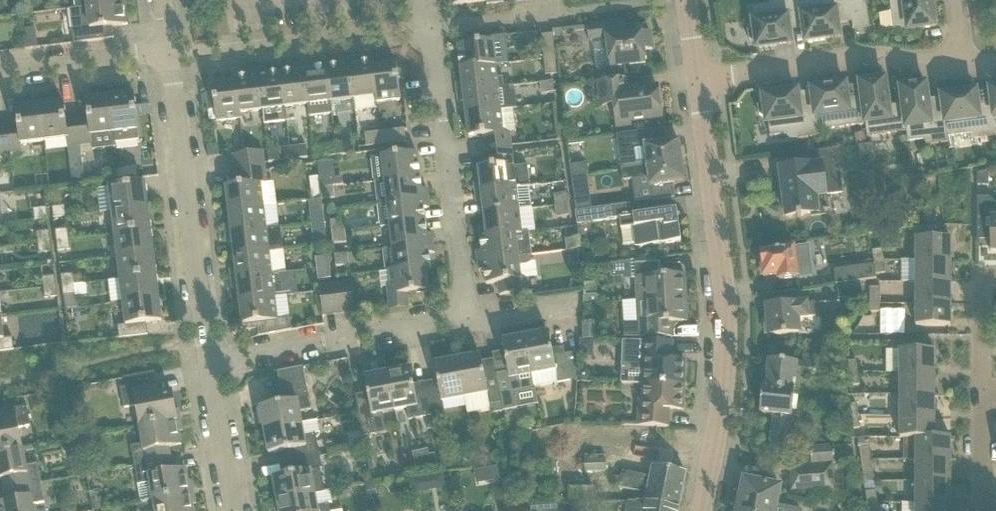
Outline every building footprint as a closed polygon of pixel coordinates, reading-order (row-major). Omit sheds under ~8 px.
[(801,0),(777,0),(776,3),(753,6),(755,21),(753,21),(754,26),(752,26),(747,32),(748,39),(754,43),(756,43),(756,48),(791,43),(789,30),(803,28),(800,0),(801,0)] [(800,0),(805,42),(807,41),(807,43),(826,41),(826,39),(840,37),(838,23),(852,21),(850,3),(850,2),(850,0),(802,0),(801,0),(800,0)] [(866,0),(850,2),(850,3),(852,21),(853,30),(870,28),(866,0)] [(893,32),(935,27),(934,22),(937,22),(935,6),(932,6),(931,0),(889,0),(893,32)] [(78,30),(72,30),(74,43),(79,42),(110,39),(108,27),(113,26),(128,24),(125,2),(76,8),(76,9),(78,30)] [(619,22),(587,25),(589,40),(607,38),(610,66),(646,62),(644,50),(652,49),(650,32),(621,35),(619,22)] [(544,64),(557,62),(553,33),(541,35),(544,64)] [(37,39),(28,40),(29,48),(38,47),(37,39)] [(461,69),(495,65),(492,41),(458,45),(461,69)] [(377,102),(372,61),(359,63),(358,57),(349,58),(353,99),(354,99),(356,111),(376,108),(376,102),(377,102)] [(353,99),(349,58),(339,59),(340,65),(327,67),(331,101),(353,99)] [(373,61),(372,61),(377,102),(401,99),(399,80),(405,79),(403,69),(397,70),(397,65),(374,67),(373,61)] [(557,62),(544,64),(546,75),(558,74),(557,62)] [(312,63),(303,64),(308,104),(309,116),(332,113),(331,101),(327,67),(313,69),(312,63)] [(294,71),(281,72),(285,107),(308,104),(303,64),(293,65),(294,71)] [(495,65),(461,69),(462,82),(456,83),(457,92),(504,87),(503,77),(497,78),(495,65)] [(267,68),(257,69),(262,110),(264,123),(286,121),(285,107),(281,72),(268,74),(267,68)] [(248,76),(235,78),(240,118),(242,118),(241,112),(262,110),(257,69),(248,70),(248,76)] [(629,125),(629,120),(662,116),(658,87),(627,91),(625,77),(600,81),(602,104),(614,102),(617,126),(629,125)] [(903,104),(902,104),(888,106),(885,80),(880,80),(880,77),(864,80),(864,82),(859,83),(861,97),(862,96),(865,124),(866,137),(906,132),(907,132),(903,104)] [(240,118),(235,78),(234,78),(235,84),(212,87),(213,92),(207,93),(208,103),(214,102),(217,121),(240,118)] [(539,83),(541,94),(554,92),(553,81),(539,83)] [(944,109),(943,109),(929,111),(926,84),(921,85),(921,82),(904,84),(904,87),(900,88),(902,104),(903,104),(907,132),(906,132),(907,142),(923,140),(926,145),(949,142),(948,137),(947,137),(944,109)] [(513,85),(504,87),(457,92),(459,102),(465,101),(466,114),(501,110),(516,108),(513,85)] [(862,96),(861,97),(847,98),(845,85),(832,86),(832,85),(813,87),(813,89),(811,89),(813,103),(817,130),(818,130),(865,124),(862,96)] [(992,103),(978,105),(976,91),(962,93),(961,90),(945,92),(946,95),(941,96),(943,109),(944,109),(947,137),(948,137),(972,134),(975,139),(995,137),(995,131),(992,103)] [(813,103),(799,105),(797,91),(762,96),(763,101),(761,101),(757,107),(758,114),(763,118),(765,118),(766,123),(768,123),(769,137),(793,134),(796,139),(818,136),(818,130),(817,130),(813,103)] [(133,94),(110,97),(114,133),(116,142),(139,140),(138,130),(133,94)] [(114,133),(110,97),(87,100),(89,115),(77,116),(80,145),(92,144),(93,150),(116,147),(114,133)] [(63,102),(40,105),(44,141),(68,138),(69,147),(80,145),(77,116),(65,118),(63,102)] [(18,123),(7,125),(10,154),(22,152),(21,144),(44,141),(40,105),(17,108),(18,123)] [(503,133),(501,110),(466,114),(469,138),(480,136),(482,149),(511,145),(509,132),(503,133)] [(10,154),(7,125),(0,126),(0,155),(10,154)] [(645,146),(646,155),(620,158),(621,169),(681,161),(678,140),(666,142),(664,128),(634,133),(635,143),(641,147),(645,146)] [(405,129),(376,132),(377,145),(406,141),(405,129)] [(377,145),(376,132),(365,134),(366,146),(377,145)] [(864,132),(854,134),(856,146),(866,144),(864,132)] [(347,142),(336,143),(337,156),(349,154),(347,142)] [(337,156),(336,143),(324,145),(326,157),(337,156)] [(873,144),(859,146),(862,173),(877,172),(873,144)] [(295,147),(296,159),(308,158),(306,145),(295,147)] [(296,159),(295,147),(284,148),(285,161),(296,159)] [(419,176),(417,152),(394,155),(393,148),(381,150),(385,180),(419,176)] [(267,150),(269,163),(280,161),(279,149),(267,150)] [(796,168),(780,170),(786,216),(797,214),(797,218),(802,217),(801,214),(811,213),(825,211),(830,210),(828,194),(841,192),(836,149),(820,151),(814,152),(794,154),(796,168)] [(263,150),(234,154),(235,167),(255,164),(264,163),(263,150)] [(512,151),(483,155),(485,167),(479,168),(480,182),(474,183),(476,192),(529,186),(530,186),(528,165),(514,167),(512,151)] [(333,186),(332,175),(330,161),(317,163),(319,177),(320,188),(333,186)] [(681,161),(621,169),(623,181),(632,179),(649,177),(652,200),(653,201),(672,198),(670,184),(673,184),(683,182),(684,182),(681,161)] [(585,163),(569,166),(571,177),(587,174),(585,163)] [(110,181),(139,178),(137,165),(108,169),(110,181)] [(238,185),(226,186),(229,210),(264,206),(261,183),(267,183),(265,169),(256,170),(236,173),(238,185)] [(978,173),(978,185),(989,185),(989,171),(978,173)] [(574,200),(590,198),(587,174),(571,177),(574,200)] [(419,176),(385,180),(375,181),(378,204),(388,203),(428,198),(427,188),(421,189),(419,176)] [(320,188),(319,177),(309,178),(312,199),(322,198),(320,188)] [(112,211),(148,207),(145,183),(110,188),(112,211)] [(334,198),(333,186),(320,188),(322,198),(322,199),(334,198)] [(529,186),(476,192),(477,202),(483,201),(484,214),(519,210),(532,208),(529,186)] [(555,206),(568,204),(567,193),(554,195),(555,206)] [(995,217),(995,204),(988,197),(977,197),(977,239),(978,239),(978,238),(990,238),(990,251),(995,251),(995,217)] [(388,203),(378,204),(381,227),(390,225),(425,221),(423,208),(429,207),(428,198),(388,203)] [(325,222),(323,210),(322,200),(309,201),(312,223),(325,222)] [(570,216),(568,204),(555,206),(557,217),(570,216)] [(53,208),(54,218),(66,216),(65,206),(53,208)] [(264,206),(229,210),(231,223),(225,224),(226,233),(266,229),(264,206)] [(148,207),(112,211),(115,234),(151,229),(148,207)] [(605,207),(575,211),(577,225),(607,220),(605,207)] [(34,210),(35,220),(47,218),(46,208),(34,210)] [(631,215),(619,217),(621,229),(623,246),(637,244),(638,247),(681,241),(677,209),(632,215),(631,215)] [(519,210),(484,214),(486,227),(480,228),(481,238),(522,233),(519,210)] [(332,232),(344,231),(343,220),(330,221),(332,232)] [(425,221),(390,225),(393,248),(433,243),(432,234),(426,234),(425,221)] [(326,233),(325,222),(312,223),(313,234),(326,233)] [(280,227),(266,229),(226,233),(227,243),(233,242),(234,255),(269,251),(283,250),(280,227)] [(56,241),(69,239),(68,229),(55,231),(56,241)] [(151,229),(115,234),(118,256),(153,252),(151,229)] [(884,260),(883,249),(887,248),(884,230),(870,232),(874,262),(884,260)] [(38,243),(50,241),(49,231),(36,233),(38,243)] [(346,242),(344,231),(332,232),(333,244),(346,242)] [(522,233),(481,238),(483,250),(477,251),(478,261),(531,255),(528,233),(522,234),(522,233)] [(565,239),(566,250),(579,249),(578,237),(565,239)] [(917,238),(917,260),(951,260),(951,238),(917,238)] [(71,249),(69,239),(56,241),(58,251),(71,249)] [(52,251),(50,241),(38,243),(39,253),(52,251)] [(393,248),(384,249),(386,271),(390,270),(390,271),(430,267),(429,253),(435,253),(433,243),(393,248)] [(796,248),(760,252),(763,277),(779,275),(779,280),(813,276),(809,244),(795,246),(796,248)] [(269,251),(234,255),(236,269),(230,269),(231,279),(272,274),(269,251)] [(578,251),(569,252),(570,266),(579,265),(578,251)] [(156,275),(153,252),(118,256),(121,279),(156,275)] [(335,255),(336,266),(349,265),(347,253),(335,255)] [(594,253),(581,255),(582,267),(596,266),(594,253)] [(531,255),(478,261),(479,270),(485,270),(487,284),(498,282),(500,295),(529,291),(527,278),(521,279),(520,268),(532,262),(531,255)] [(317,269),(330,267),(329,256),(316,257),(317,269)] [(886,272),(884,260),(874,262),(875,264),(876,273),(886,272)] [(917,260),(916,282),(951,282),(951,260),(917,260)] [(636,300),(686,298),(685,274),(660,276),(659,262),(634,264),(636,300)] [(876,279),(876,273),(875,264),(835,270),(837,284),(861,281),(876,279)] [(331,278),(330,267),(317,269),(319,280),(331,278)] [(392,287),(387,288),(390,311),(409,308),(407,293),(427,291),(424,268),(430,268),(430,267),(390,271),(392,287)] [(62,286),(75,284),(73,274),(61,276),(62,286)] [(274,297),(272,274),(231,279),(232,288),(238,287),(240,301),(274,297)] [(156,275),(121,279),(123,302),(159,297),(156,275)] [(44,288),(56,287),(55,276),(42,278),(44,288)] [(861,281),(837,284),(839,299),(863,295),(861,281)] [(338,284),(341,313),(354,311),(351,282),(338,284)] [(951,282),(916,282),(916,303),(951,303),(951,282)] [(76,294),(75,284),(62,286),(64,296),(76,294)] [(323,315),(335,313),(332,284),(319,286),(323,315)] [(56,287),(44,288),(45,299),(58,297),(56,287)] [(869,300),(880,300),(880,288),(869,288),(869,300)] [(159,297),(123,302),(126,324),(118,326),(119,338),(148,334),(146,323),(162,321),(159,297)] [(277,319),(274,297),(240,301),(243,325),(248,324),(249,330),(257,329),(258,336),(292,330),(290,318),(277,319)] [(631,323),(624,323),(624,337),(632,337),(638,337),(663,336),(662,322),(673,322),(678,322),(687,321),(686,298),(636,300),(637,322),(631,323)] [(880,312),(880,300),(869,300),(870,312),(880,312)] [(769,335),(799,333),(798,318),(816,317),(815,302),(767,306),(769,335)] [(951,303),(916,303),(916,326),(950,326),(951,303)] [(1,315),(0,315),(0,351),(14,349),(12,337),(4,338),(1,315)] [(594,322),(582,322),(582,324),(583,339),(595,339),(594,322)] [(549,332),(526,337),(535,387),(570,380),(565,354),(553,356),(549,332)] [(536,388),(535,387),(526,337),(503,341),(507,364),(495,366),(497,376),(500,393),(501,393),(504,410),(516,408),(514,396),(517,392),(536,388)] [(622,362),(621,383),(643,384),(685,385),(686,361),(672,361),(672,341),(641,341),(626,341),(625,359),(626,362),(622,362)] [(899,372),(935,372),(935,350),(899,350),(899,372)] [(481,355),(458,360),(465,398),(488,393),(492,413),(504,411),(504,410),(501,393),(500,393),(497,376),(485,378),(481,355)] [(769,360),(766,387),(795,390),(796,375),(815,377),(817,359),(803,357),(802,363),(769,360)] [(439,387),(427,389),(432,416),(445,414),(442,402),(465,398),(458,360),(434,364),(439,387)] [(847,374),(857,373),(856,361),(846,362),(847,374)] [(277,371),(283,403),(260,407),(264,430),(302,423),(299,411),(311,409),(303,366),(277,371)] [(411,369),(388,373),(395,411),(407,409),(409,421),(425,418),(427,429),(434,428),(432,416),(427,389),(415,391),(411,369)] [(578,373),(578,378),(581,381),(586,382),(590,378),(590,373),(587,370),(582,370),(578,373)] [(140,427),(177,420),(172,391),(159,393),(155,372),(130,376),(132,386),(120,388),(124,408),(136,406),(140,427)] [(935,372),(899,372),(900,394),(935,394),(935,372)] [(395,411),(388,373),(364,377),(369,400),(357,402),(364,438),(387,433),(383,414),(395,411)] [(857,373),(847,374),(849,386),(859,384),(857,373)] [(639,399),(638,425),(669,427),(670,409),(684,409),(685,385),(643,384),(642,399),(639,399)] [(795,390),(766,387),(763,386),(760,413),(773,414),(770,446),(789,448),(795,390)] [(75,389),(72,397),(80,400),(83,392),(75,389)] [(935,416),(935,394),(900,394),(900,416),(935,416)] [(848,417),(857,416),(856,404),(846,405),(848,417)] [(23,448),(19,428),(31,426),(27,406),(0,411),(0,453),(23,448)] [(859,428),(857,416),(848,417),(849,429),(859,428)] [(935,437),(935,416),(900,416),(900,438),(916,438),(916,437),(935,437)] [(177,420),(140,427),(143,444),(131,446),(135,465),(171,458),(169,447),(182,445),(177,420)] [(302,423),(264,430),(269,454),(292,449),(294,461),(320,456),(316,433),(304,435),(302,423)] [(555,475),(547,430),(502,438),(509,478),(524,476),(520,453),(535,450),(540,478),(555,475)] [(951,437),(935,437),(916,437),(916,438),(916,458),(951,459),(951,437)] [(622,443),(620,458),(647,462),(649,446),(622,443)] [(834,446),(810,447),(810,452),(811,461),(811,466),(833,465),(833,463),(853,462),(852,446),(834,447),(834,446)] [(0,453),(0,479),(3,479),(5,489),(42,483),(38,464),(26,466),(23,448),(0,453)] [(861,461),(870,460),(869,448),(859,449),(861,461)] [(320,456),(294,461),(296,473),(273,477),(277,500),(315,493),(325,491),(321,468),(322,468),(320,456)] [(171,458),(135,465),(138,485),(141,502),(153,500),(191,493),(188,481),(186,467),(173,470),(171,458)] [(951,459),(916,458),(916,482),(950,482),(951,459)] [(870,460),(861,461),(862,473),(872,472),(870,460)] [(791,487),(789,496),(808,501),(810,491),(834,489),(833,465),(811,466),(790,467),(791,487)] [(498,467),(490,468),(492,481),(500,480),(498,467)] [(621,478),(619,487),(647,493),(646,499),(680,505),(686,473),(653,467),(651,477),(623,471),(621,478)] [(444,473),(431,475),(434,490),(446,487),(444,473)] [(738,510),(802,510),(777,505),(781,487),(744,480),(738,510)] [(950,503),(950,482),(916,482),(916,503),(950,503)] [(0,502),(0,510),(35,510),(33,504),(45,502),(42,483),(5,489),(7,501),(0,502)] [(375,484),(366,486),(367,497),(377,495),(375,484)] [(277,500),(280,510),(330,510),(329,503),(332,502),(330,490),(325,491),(315,493),(277,500)] [(867,504),(877,503),(876,490),(865,492),(867,504)] [(153,500),(155,510),(194,510),(191,493),(153,500)] [(103,498),(92,500),(94,510),(105,508),(103,498)] [(646,499),(646,501),(630,501),(628,510),(679,510),(680,505),(646,499)] [(867,504),(868,510),(879,510),(877,503),(867,504)] [(950,503),(916,503),(916,510),(950,510),(950,503)]
